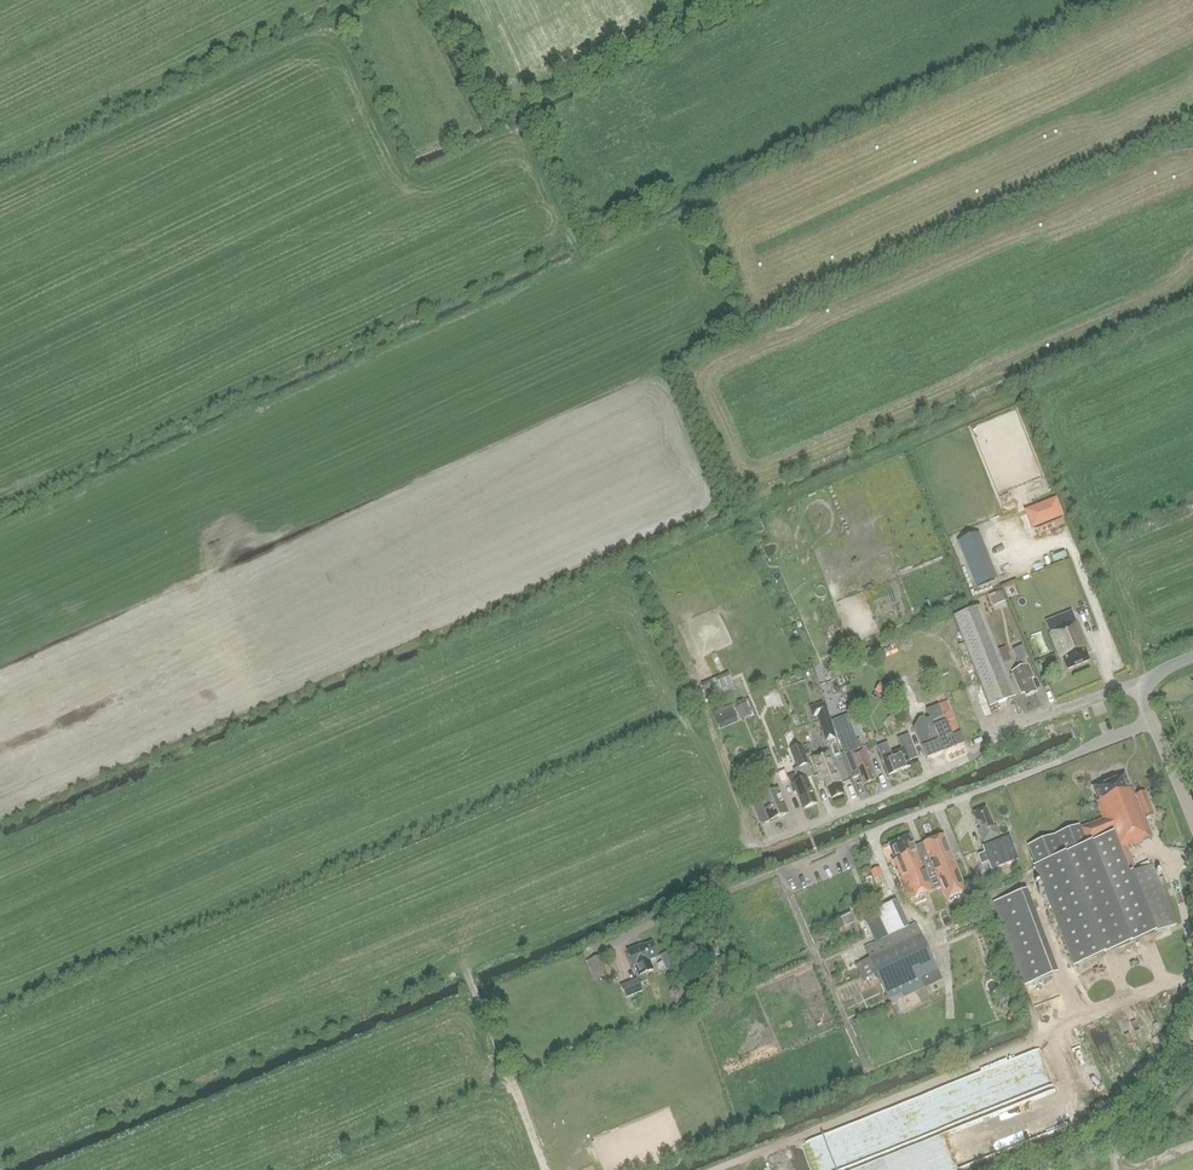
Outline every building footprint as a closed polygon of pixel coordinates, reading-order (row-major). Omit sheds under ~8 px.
[(1055,499),(1027,510),(1032,524),(1060,513),(1055,499)] [(978,535),(960,541),(978,586),(995,580),(978,535)] [(1006,601),(1003,591),(990,595),(994,605),(1006,601)] [(990,707),(1016,696),(980,606),(954,617),(990,707)] [(1067,670),(1090,661),(1086,649),(1087,649),(1077,623),(1078,623),(1078,622),(1050,633),(1061,659),(1063,659),(1067,670)] [(874,648),(857,654),(861,664),(878,657),(874,648)] [(1034,678),(1031,671),(1021,648),(1014,651),(1019,662),(1021,661),(1023,667),(1013,671),(1022,694),(1025,693),(1026,697),(1037,693),(1031,679),(1034,678)] [(840,668),(837,660),(829,663),(832,672),(840,668)] [(736,689),(729,673),(702,685),(709,701),(736,689)] [(910,686),(919,682),(916,675),(891,685),(893,691),(909,684),(910,686)] [(891,691),(885,687),(880,695),(886,699),(891,691)] [(764,700),(775,696),(773,689),(762,692),(764,700)] [(824,702),(810,706),(813,714),(818,713),(826,740),(835,737),(824,702)] [(948,702),(927,710),(930,718),(925,720),(924,718),(919,720),(914,728),(927,760),(944,753),(945,753),(957,749),(957,748),(965,745),(948,702)] [(747,703),(739,707),(743,716),(751,713),(747,703)] [(731,705),(713,713),(720,729),(738,721),(731,705)] [(920,712),(917,706),(908,709),(911,716),(920,712)] [(868,755),(869,755),(866,746),(859,749),(849,723),(836,728),(845,752),(842,753),(852,779),(860,776),(864,785),(874,781),(873,776),(876,775),(868,755)] [(909,761),(918,758),(909,735),(898,739),(902,749),(892,753),(888,743),(878,747),(889,775),(911,766),(909,761)] [(807,779),(814,776),(801,745),(791,749),(798,768),(794,770),(795,774),(788,777),(791,784),(794,792),(796,791),(803,809),(817,804),(807,779)] [(821,781),(825,779),(832,798),(843,794),(841,789),(844,787),(830,751),(813,758),(821,781)] [(779,774),(773,758),(764,761),(771,778),(779,774)] [(1137,871),(1128,848),(1143,842),(1143,840),(1152,837),(1144,817),(1153,813),(1147,800),(1148,800),(1145,792),(1136,795),(1133,788),(1130,789),(1125,775),(1094,787),(1098,798),(1095,799),(1103,819),(1080,828),(1087,845),(1110,836),(1117,852),(1111,855),(1120,878),(1137,871)] [(772,822),(772,820),(788,814),(778,789),(773,791),(771,786),(760,790),(762,795),(759,797),(762,804),(753,807),(764,826),(772,822)] [(984,842),(1000,835),(996,826),(994,827),(986,808),(974,813),(981,829),(979,829),(984,842)] [(1152,865),(1137,871),(1120,878),(1111,855),(1117,852),(1110,836),(1087,845),(1080,828),(1079,825),(1028,845),(1076,965),(1176,925),(1152,865)] [(944,835),(923,843),(925,847),(916,851),(910,836),(889,844),(882,847),(887,860),(891,858),(905,891),(903,891),(907,901),(941,887),(946,899),(967,891),(944,835)] [(984,851),(978,854),(982,865),(989,862),(991,869),(1018,859),(1010,836),(983,846),(984,851)] [(877,885),(879,884),(880,886),(881,887),(882,888),(883,888),(885,887),(885,886),(885,885),(884,883),(885,882),(879,867),(871,871),(877,885)] [(1052,975),(1021,892),(994,902),(1025,985),(1052,975)] [(876,911),(864,917),(874,938),(886,932),(876,911)] [(854,920),(851,913),(840,918),(843,926),(854,920)] [(877,943),(866,948),(891,1003),(924,987),(921,980),(938,972),(916,924),(908,928),(889,937),(877,943)] [(639,975),(648,971),(654,969),(651,962),(658,959),(652,943),(640,948),(639,947),(627,951),(634,968),(637,967),(639,975)] [(669,951),(661,954),(667,970),(675,967),(669,951)] [(599,957),(592,960),(586,962),(594,980),(606,975),(599,957)] [(626,998),(644,991),(639,979),(621,987),(626,998)] [(1013,1008),(1006,1018),(1012,1022),(1018,1012),(1013,1008)]
